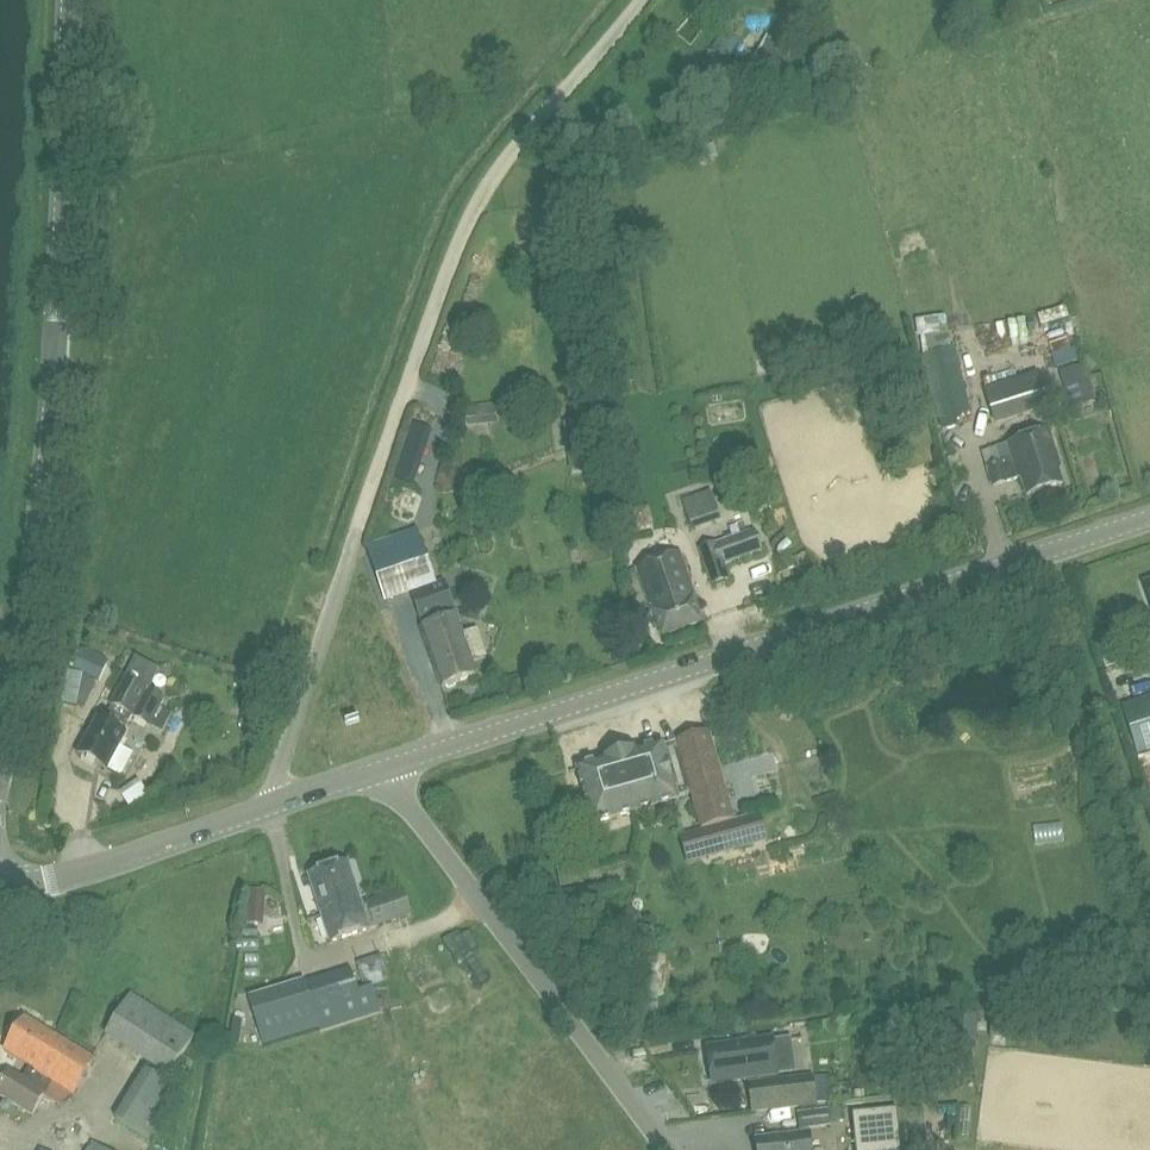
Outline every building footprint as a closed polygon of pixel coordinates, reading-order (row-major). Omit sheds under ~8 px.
[(783,17),(764,42),(743,71),(764,84),(806,34),(783,17)] [(1021,352),(997,357),(1000,369),(1023,364),(1021,352)] [(1083,365),(1059,372),(1069,406),(1093,399),(1083,365)] [(1038,373),(1031,375),(983,392),(994,424),(1008,419),(1009,421),(1041,410),(1049,408),(1038,373)] [(959,383),(931,389),(939,422),(955,418),(954,415),(968,412),(965,397),(962,397),(959,383)] [(495,403),(463,406),(465,426),(497,423),(495,403)] [(427,443),(443,418),(429,410),(413,435),(427,443)] [(998,458),(999,462),(985,467),(991,487),(1020,477),(1025,495),(1062,484),(1057,468),(1060,468),(1048,430),(1006,444),(1010,455),(998,458)] [(407,498),(414,482),(401,476),(394,492),(407,498)] [(687,512),(692,532),(720,522),(712,493),(683,501),(687,512)] [(416,529),(365,546),(385,602),(410,594),(435,585),(435,584),(416,529)] [(716,542),(697,548),(711,586),(729,579),(725,564),(762,552),(754,529),(716,542)] [(680,551),(634,567),(650,612),(652,611),(661,637),(702,623),(693,597),(696,596),(680,551)] [(477,675),(456,615),(444,581),(435,584),(435,585),(410,594),(421,625),(425,624),(426,626),(421,628),(442,688),(477,675)] [(107,661),(82,650),(81,652),(77,650),(70,666),(74,668),(73,669),(98,680),(107,661)] [(103,722),(97,719),(78,754),(106,769),(125,734),(124,733),(132,718),(149,727),(164,699),(151,692),(159,677),(132,663),(109,705),(112,707),(104,723),(103,722)] [(1149,751),(1149,695),(1120,705),(1138,755),(1149,751)] [(662,744),(577,768),(593,823),(677,799),(677,797),(690,794),(700,830),(679,836),(686,864),(768,841),(760,813),(735,820),(709,731),(675,741),(675,742),(662,746),(662,744)] [(404,889),(361,903),(347,862),(308,874),(330,941),(369,929),(412,916),(404,889)] [(666,983),(666,947),(639,946),(638,1021),(673,1022),(674,994),(665,994),(665,985),(657,985),(657,983),(666,983)] [(356,963),(364,986),(388,979),(381,956),(356,963)] [(382,1012),(373,985),(358,990),(351,965),(248,998),(265,1049),(382,1012)] [(110,1027),(176,1066),(203,1021),(137,982),(110,1027)] [(973,999),(970,1033),(986,1035),(989,1000),(973,999)] [(52,1082),(73,1095),(95,1059),(56,1035),(56,1036),(25,1017),(4,1052),(29,1067),(22,1077),(9,1069),(0,1083),(0,1097),(32,1116),(47,1093),(45,1092),(52,1082)] [(780,1049),(822,1047),(820,1026),(779,1028),(780,1049)] [(982,1056),(982,1036),(967,1036),(967,1056),(982,1056)] [(711,1085),(775,1076),(770,1040),(706,1049),(711,1085)] [(148,1066),(132,1121),(163,1130),(179,1075),(148,1066)] [(810,1078),(789,1080),(789,1077),(747,1082),(751,1111),(813,1104),(810,1078)] [(965,1120),(981,1122),(984,1093),(968,1091),(965,1120)] [(797,1112),(799,1129),(830,1125),(828,1108),(797,1112)] [(855,1149),(901,1149),(897,1110),(852,1115),(855,1149)] [(755,1139),(756,1149),(811,1149),(809,1133),(755,1139)]
